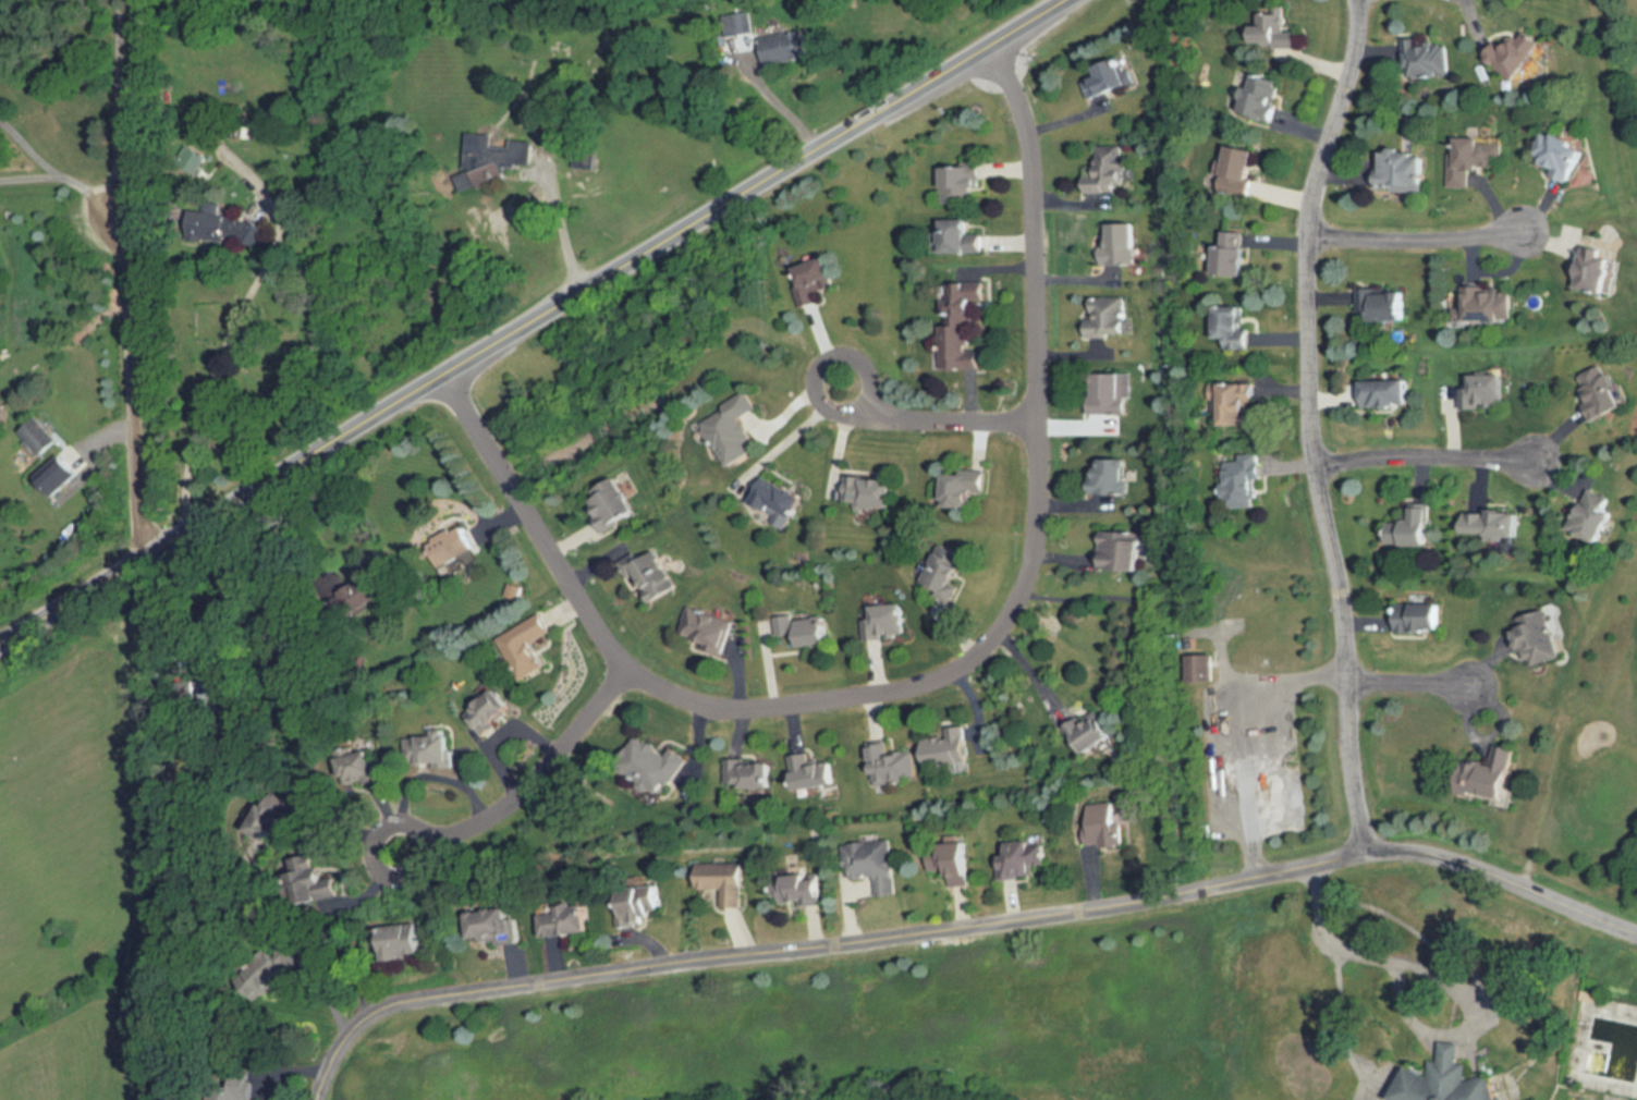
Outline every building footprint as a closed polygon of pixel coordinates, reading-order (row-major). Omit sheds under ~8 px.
[(1285,45),(1286,13),(1256,12),(1254,43),(1285,45)] [(1504,52),(1496,44),(1485,55),(1515,83),(1549,47),(1528,27),(1504,52)] [(760,39),(765,66),(804,59),(799,33),(760,39)] [(1448,76),(1445,43),(1418,45),(1417,38),(1400,39),(1403,79),(1448,76)] [(1090,100),(1136,85),(1127,58),(1092,69),(1095,77),(1083,81),(1090,100)] [(1241,113),(1275,122),(1286,82),(1252,73),(1241,113)] [(1556,167),(1553,174),(1574,182),(1587,147),(1545,130),(1534,159),(1556,167)] [(1449,155),(1448,188),(1471,188),(1471,168),(1505,169),(1506,139),(1458,138),(1458,155),(1449,155)] [(1224,189),(1252,194),(1259,149),(1230,144),(1224,189)] [(1085,175),(1085,193),(1125,193),(1126,148),(1097,147),(1097,175),(1085,175)] [(1431,192),(1432,151),(1386,151),(1386,192),(1431,192)] [(942,203),(983,203),(983,166),(942,166),(942,203)] [(189,241),(229,242),(230,213),(191,211),(189,241)] [(974,219),(943,219),(944,253),(985,253),(985,238),(974,238),(974,219)] [(1104,223),(1103,264),(1128,265),(1128,268),(1137,268),(1138,224),(1104,223)] [(1219,231),(1219,275),(1248,275),(1248,231),(1219,231)] [(1585,291),(1618,292),(1618,247),(1586,247),(1585,291)] [(829,257),(819,260),(817,253),(800,257),(803,267),(791,270),(801,309),(820,304),(818,294),(838,289),(829,257)] [(940,283),(942,371),(980,370),(978,283),(940,283)] [(1462,290),(1463,324),(1514,323),(1513,289),(1462,290)] [(1412,322),(1413,292),(1359,291),(1358,312),(1372,313),(1372,321),(1412,322)] [(1129,297),(1088,297),(1088,337),(1129,337),(1129,297)] [(1228,350),(1253,350),(1253,331),(1246,331),(1246,307),(1216,306),(1215,339),(1229,339),(1228,350)] [(1612,375),(1608,365),(1579,377),(1597,422),(1633,407),(1618,372),(1612,375)] [(1130,373),(1091,373),(1091,415),(1130,415),(1130,373)] [(1461,388),(1462,407),(1507,406),(1507,374),(1472,375),(1473,388),(1461,388)] [(1413,408),(1413,379),(1363,379),(1364,408),(1413,408)] [(1251,426),(1251,384),(1222,384),(1222,426),(1251,426)] [(755,454),(741,416),(754,411),(749,398),(701,416),(720,467),(755,454)] [(22,433),(45,456),(61,440),(38,417),(22,433)] [(38,481),(64,507),(80,491),(73,484),(90,466),(70,448),(38,481)] [(1223,459),(1228,511),(1266,507),(1262,456),(1223,459)] [(1129,494),(1129,459),(1096,459),(1096,494),(1129,494)] [(948,471),(947,507),(977,508),(978,497),(992,497),(992,472),(948,471)] [(751,503),(789,528),(808,498),(770,474),(751,503)] [(898,509),(898,477),(845,477),(845,509),(898,509)] [(604,532),(637,515),(619,478),(585,495),(604,532)] [(1607,545),(1623,508),(1587,493),(1571,530),(1607,545)] [(1436,546),(1436,503),(1412,503),(1412,521),(1394,521),(1394,546),(1436,546)] [(1467,511),(1468,537),(1525,537),(1525,510),(1467,511)] [(431,548),(450,578),(483,557),(464,526),(431,548)] [(1105,570),(1145,570),(1145,541),(1131,541),(1131,532),(1105,532),(1105,570)] [(952,597),(973,558),(943,542),(922,581),(952,597)] [(630,580),(635,576),(651,605),(679,589),(658,552),(639,562),(636,557),(622,565),(630,580)] [(1445,603),(1401,604),(1402,632),(1446,631),(1445,603)] [(679,633),(722,652),(734,623),(691,604),(679,633)] [(911,637),(908,604),(872,608),(873,619),(862,620),(864,641),(911,637)] [(1549,612),(1514,624),(1531,670),(1565,658),(1549,612)] [(498,639),(522,683),(550,667),(536,643),(555,632),(544,613),(498,639)] [(775,620),(777,637),(796,635),(798,648),(831,644),(826,614),(775,620)] [(484,738),(517,714),(500,690),(467,713),(484,738)] [(1091,753),(1122,741),(1110,711),(1068,727),(1077,749),(1087,745),(1091,753)] [(404,737),(408,770),(454,765),(450,732),(404,737)] [(924,734),(925,772),(971,770),(969,738),(962,738),(961,733),(924,734)] [(668,755),(639,736),(619,768),(665,797),(689,759),(673,748),(668,755)] [(890,755),(887,739),(867,743),(874,787),(918,779),(913,751),(890,755)] [(1519,747),(1498,746),(1497,764),(1464,762),(1462,801),(1515,804),(1519,747)] [(833,762),(806,768),(803,755),(787,758),(795,793),(838,784),(833,762)] [(357,781),(362,778),(366,787),(383,779),(373,757),(351,767),(357,781)] [(738,790),(770,789),(770,760),(725,761),(725,785),(738,785),(738,790)] [(1116,800),(1081,809),(1092,852),(1127,843),(1116,800)] [(900,894),(891,838),(844,846),(849,881),(875,876),(879,898),(900,894)] [(1009,844),(1011,855),(999,857),(1002,881),(1047,873),(1042,839),(1009,844)] [(947,887),(974,886),(972,841),(930,843),(931,872),(947,871),(947,887)] [(304,906),(341,896),(333,867),(319,871),(315,856),(292,862),(304,906)] [(743,908),(742,863),(699,864),(700,890),(722,889),(722,908),(743,908)] [(825,904),(824,875),(782,876),(783,906),(825,904)] [(618,892),(621,929),(649,926),(648,914),(661,913),(659,888),(618,892)] [(562,907),(563,912),(542,915),(544,939),(596,934),(593,903),(562,907)] [(502,936),(504,946),(522,943),(516,906),(470,914),(475,940),(502,936)] [(427,956),(422,923),(385,929),(390,962),(427,956)] [(1471,1075),(1470,1071),(1462,1050),(1461,1046),(1454,1043),(1445,1044),(1438,1060),(1434,1061),(1429,1073),(1413,1067),(1405,1070),(1392,1099),(1499,1099),(1496,1076),(1473,1079),(1471,1075)]
